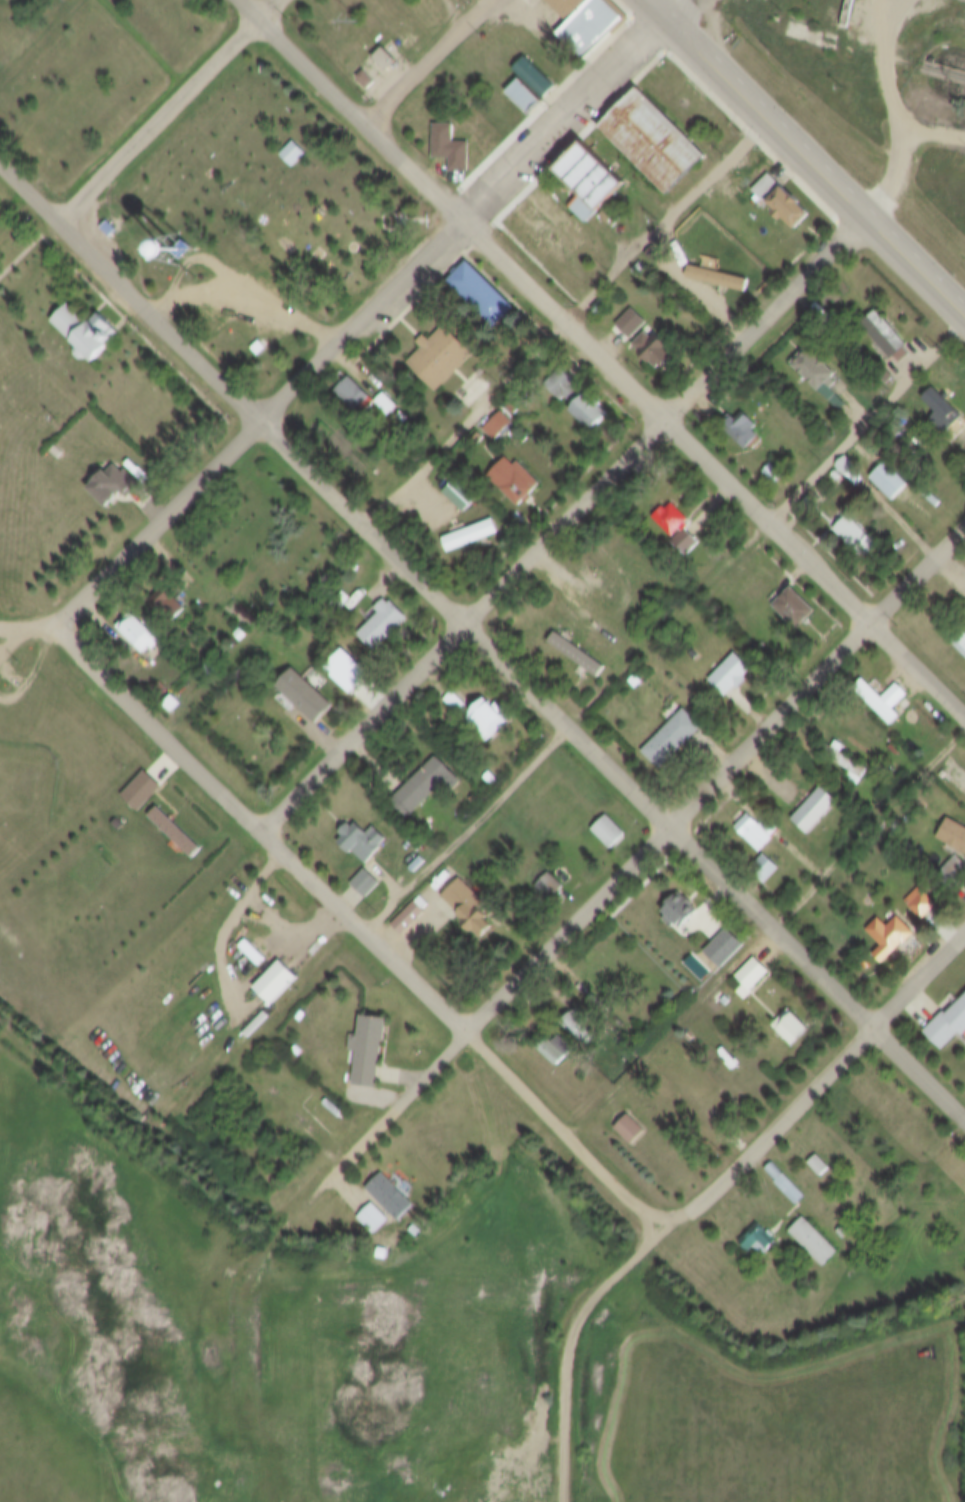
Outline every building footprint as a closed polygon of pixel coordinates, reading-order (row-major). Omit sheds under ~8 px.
[(571,24),(546,0),(611,0),(628,17),(585,61),(559,36),(571,24)] [(384,49),(397,62),(388,71),(375,58),(384,49)] [(527,58),(557,88),(546,99),(524,78),(515,69),(527,58)] [(365,72),(376,83),(369,90),(358,79),(365,72)] [(546,99),(524,78),(511,92),(532,113),(546,99)] [(642,89),(710,156),(671,195),(603,128),(642,89)] [(451,158),(434,158),(434,124),(455,124),(455,143),(470,143),(470,171),(451,171),(451,158)] [(294,142),(307,155),(294,168),(281,155),(294,142)] [(589,142),(630,182),(602,210),(585,193),(561,170),(589,142)] [(773,173),(815,214),(799,230),(758,188),(773,173)] [(602,210),(585,193),(572,207),(588,224),(602,210)] [(107,222),(116,231),(108,238),(100,230),(107,222)] [(450,283),(471,261),(517,307),(496,328),(450,283)] [(642,262),(649,268),(639,278),(633,271),(642,262)] [(690,266),(751,280),(749,291),(688,277),(690,266)] [(78,347),(54,322),(73,303),(94,324),(105,313),(125,333),(95,364),(88,356),(82,361),(73,352),(78,347)] [(633,309),(648,324),(632,340),(617,325),(633,309)] [(898,356),(895,358),(867,322),(883,309),(911,346),(908,348),(913,355),(903,363),(898,356)] [(645,332),(653,341),(661,333),(672,344),(669,348),(681,359),(665,375),(633,344),(645,332)] [(260,341),(267,349),(259,357),(251,350),(260,341)] [(812,345),(844,376),(834,386),(852,403),(842,412),(793,364),(812,345)] [(606,406),(614,414),(597,431),(575,410),(577,407),(567,397),(565,400),(550,385),(567,367),(582,382),(574,390),(585,400),(592,392),(599,399),(600,398),(607,404),(606,406)] [(351,377),(370,396),(355,412),(336,393),(351,377)] [(938,386),(962,410),(951,422),(927,398),(938,386)] [(384,394),(398,408),(389,418),(374,404),(384,394)] [(503,412),(515,423),(496,442),(484,431),(503,412)] [(752,449),(749,452),(724,428),(736,416),(739,419),(747,412),(768,433),(760,441),(763,445),(755,452),(752,449)] [(518,429),(527,438),(519,447),(510,438),(518,429)] [(54,446),(63,454),(57,460),(48,452),(54,446)] [(850,457),(860,466),(850,476),(840,467),(850,457)] [(525,501),(519,507),(489,478),(507,460),(514,467),(517,463),(540,486),(530,496),(533,498),(527,504),(525,501)] [(892,460),(916,484),(900,501),(875,477),(892,460)] [(774,463),(789,477),(780,486),(766,472),(774,463)] [(116,464),(140,488),(128,499),(124,494),(110,508),(90,489),(116,464)] [(460,477),(482,499),(467,514),(445,492),(460,477)] [(673,505),(690,522),(685,527),(699,540),(682,557),(669,543),(676,536),(656,517),(666,507),(669,510),(673,505)] [(851,515),(876,539),(861,555),(836,531),(851,515)] [(443,539),(496,519),(501,534),(449,554),(443,539)] [(794,588),(817,610),(799,628),(776,606),(794,588)] [(381,614),(376,609),(385,600),(390,605),(393,602),(410,619),(377,652),(360,635),(381,614)] [(132,612),(163,642),(154,651),(150,647),(144,654),(117,628),(132,612)] [(957,624),(964,632),(964,654),(946,634),(957,624)] [(239,629),(247,637),(240,643),(232,636),(239,629)] [(583,665),(551,643),(559,632),(607,666),(599,677),(589,670),(584,678),(577,673),(583,665)] [(747,677),(750,679),(741,688),(738,686),(729,696),(712,680),(740,652),(756,668),(747,677)] [(357,656),(374,672),(362,684),(346,668),(357,656)] [(296,670),(334,708),(318,725),(279,686),(296,670)] [(885,699),(900,683),(910,693),(901,702),(907,708),(901,714),(903,716),(893,726),(857,690),(866,680),(885,699)] [(455,691),(471,707),(462,716),(446,701),(455,691)] [(491,697),(514,720),(498,735),(475,712),(491,697)] [(687,709),(706,728),(664,770),(645,752),(687,709)] [(843,753),(869,769),(859,786),(847,779),(851,773),(819,753),(825,743),(833,747),(837,741),(847,746),(843,753)] [(438,756),(455,773),(412,817),(395,800),(438,756)] [(146,772),(163,788),(140,812),(123,795),(146,772)] [(823,787),(840,802),(812,835),(794,820),(823,787)] [(182,849),(175,855),(167,847),(174,841),(150,818),(159,808),(202,850),(192,860),(182,849)] [(609,815),(629,834),(614,850),(594,830),(609,815)] [(762,827),(770,819),(781,829),(773,837),(774,838),(761,852),(737,828),(750,815),(762,827)] [(950,817),(964,825),(964,853),(939,838),(950,817)] [(354,828),(360,823),(369,832),(374,827),(389,841),(364,866),(340,843),(344,839),(340,836),(350,825),(354,828)] [(765,853),(781,869),(765,885),(749,869),(765,853)] [(957,855),(964,864),(964,872),(952,885),(940,873),(957,855)] [(366,870),(379,883),(364,898),(351,885),(366,870)] [(550,874),(565,888),(551,902),(537,888),(550,874)] [(462,877),(503,919),(485,938),(443,897),(462,877)] [(920,887),(938,905),(923,919),(905,901),(920,887)] [(678,922),(673,928),(664,919),(670,914),(663,907),(678,892),(698,912),(684,927),(678,922)] [(416,902),(426,912),(401,937),(392,927),(416,902)] [(900,918),(915,933),(893,955),(869,931),(881,919),(890,928),(900,918)] [(729,928),(745,944),(722,968),(706,952),(729,928)] [(249,940),(268,959),(259,968),(240,950),(249,940)] [(755,958),(771,974),(745,1000),(729,985),(755,958)] [(284,961),(301,978),(274,1006),(257,988),(284,961)] [(949,1017),(964,1000),(964,1033),(963,1031),(945,1050),(926,1032),(945,1013),(949,1017)] [(579,1007),(600,1034),(585,1045),(564,1019),(579,1007)] [(789,1007),(811,1028),(794,1046),(772,1024),(789,1007)] [(361,1037),(363,1016),(391,1018),(389,1041),(386,1040),(384,1059),(381,1058),(378,1087),(355,1085),(358,1052),(349,1051),(351,1036),(361,1037)] [(556,1033),(575,1052),(560,1067),(541,1048),(556,1033)] [(630,1115),(647,1132),(634,1145),(616,1128),(630,1115)] [(818,1155),(830,1169),(820,1177),(809,1163),(818,1155)] [(784,1175),(785,1174),(807,1195),(797,1205),(776,1183),(777,1182),(766,1172),(773,1164),(784,1175)] [(383,1174),(415,1206),(399,1223),(367,1190),(383,1174)] [(372,1204),(389,1221),(374,1235),(358,1219),(372,1204)] [(805,1218),(840,1252),(825,1267),(790,1233),(805,1218)] [(758,1223),(779,1243),(760,1262),(740,1242),(758,1223)] [(414,1226),(421,1233),(415,1239),(408,1232),(414,1226)] [(837,1233),(843,1227),(850,1234),(844,1240),(837,1233)] [(394,1239),(399,1244),(393,1250),(388,1245),(394,1239)]
